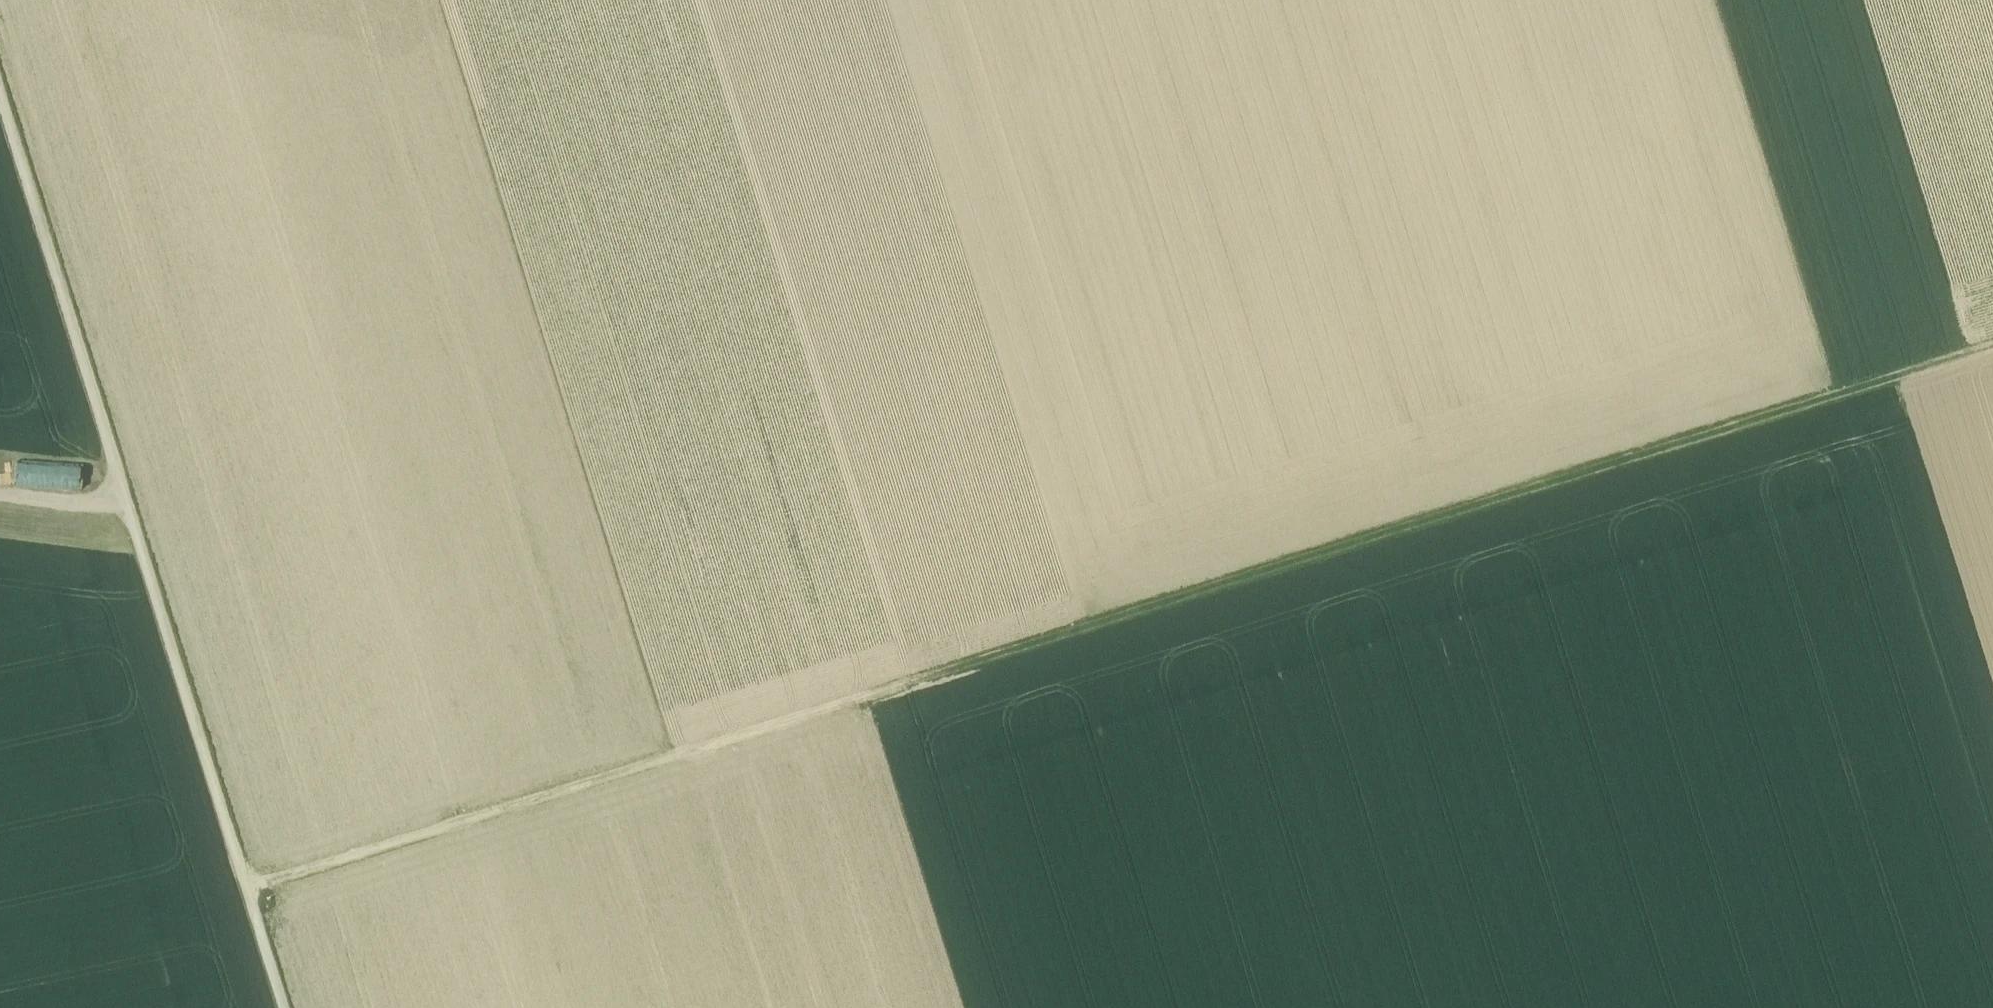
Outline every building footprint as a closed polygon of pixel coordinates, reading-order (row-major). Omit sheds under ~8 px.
[(0,455),(0,478),(80,489),(82,466),(0,455)]
